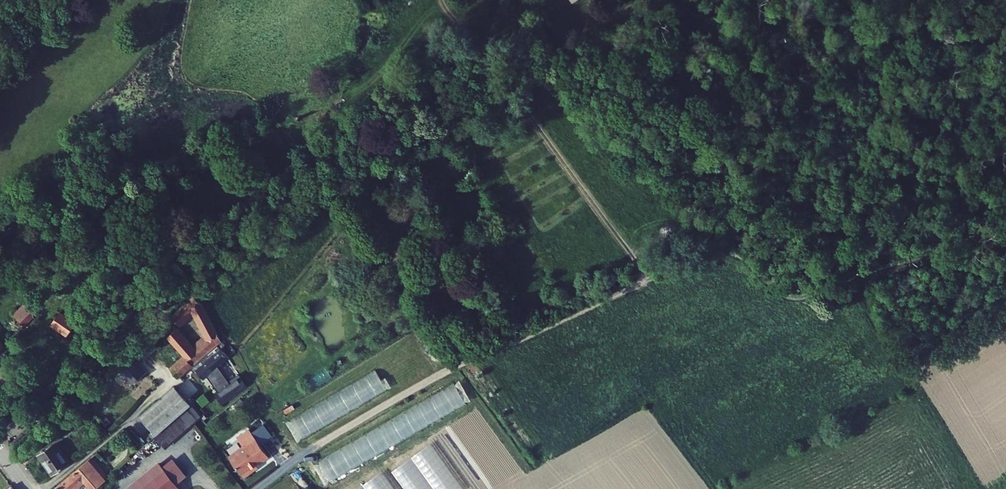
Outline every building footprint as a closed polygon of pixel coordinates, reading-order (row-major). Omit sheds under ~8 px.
[(25,302),(11,316),(19,324),(28,315),(25,302)] [(197,306),(174,327),(181,334),(198,319),(207,334),(209,333),(213,340),(195,356),(179,337),(170,346),(186,364),(195,374),(224,349),(208,317),(197,306)] [(65,333),(74,317),(59,309),(50,324),(65,333)] [(152,345),(134,361),(140,368),(156,352),(152,345)] [(213,365),(199,377),(207,386),(231,366),(222,353),(211,362),(213,365)] [(132,363),(117,377),(131,392),(146,378),(132,363)] [(186,364),(173,377),(182,386),(195,374),(186,364)] [(285,417),(295,436),(388,392),(379,373),(285,417)] [(117,377),(111,382),(126,397),(131,392),(117,377)] [(243,382),(218,401),(224,409),(250,391),(243,382)] [(325,472),(329,478),(470,405),(459,384),(314,459),(322,473),(325,472)] [(143,421),(158,442),(185,419),(192,413),(175,392),(143,421)] [(203,424),(193,411),(192,413),(185,419),(195,431),(203,424)] [(195,431),(185,419),(158,442),(157,443),(167,455),(195,431)] [(270,458),(250,432),(237,442),(244,450),(231,461),(245,480),(256,472),(254,470),(270,458)] [(54,447),(38,459),(53,479),(69,466),(54,447)] [(159,467),(133,488),(179,488),(178,488),(187,481),(173,463),(163,471),(159,467)] [(94,464),(84,472),(63,488),(84,488),(86,488),(104,488),(111,483),(94,464)] [(390,481),(383,469),(350,488),(376,488),(390,481)]
